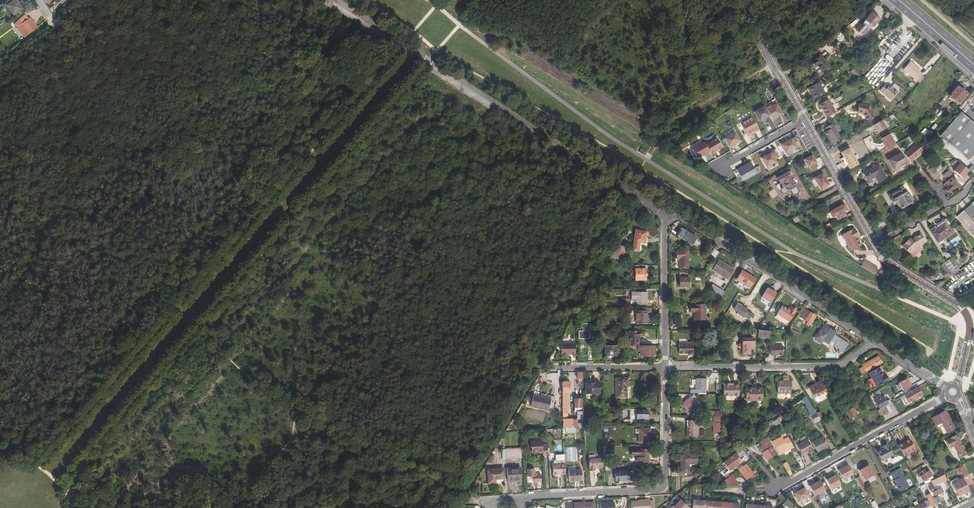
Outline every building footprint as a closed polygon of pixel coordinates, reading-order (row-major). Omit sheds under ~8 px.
[(22,10),(15,0),(6,6),(13,16),(22,10)] [(866,20),(870,24),(873,26),(879,20),(872,13),(866,20)] [(24,39),(36,28),(34,26),(33,27),(24,16),(18,22),(21,25),(16,30),(24,39)] [(870,24),(866,20),(863,22),(864,24),(860,25),(857,28),(857,31),(862,35),(865,35),(868,30),(868,26),(870,24)] [(881,25),(873,35),(877,38),(879,36),(879,34),(884,29),(884,28),(881,25)] [(850,48),(855,52),(862,45),(857,41),(850,48)] [(820,55),(812,62),(815,67),(818,65),(823,72),(830,67),(820,55)] [(910,62),(903,70),(914,79),(913,80),(916,82),(922,75),(919,72),(920,71),(910,62)] [(859,77),(861,76),(855,68),(852,70),(859,78),(859,77)] [(812,93),(815,99),(824,94),(818,83),(807,89),(810,94),(812,93)] [(889,88),(887,86),(885,84),(879,91),(890,100),(897,92),(891,87),(889,88)] [(958,86),(957,87),(952,93),(950,96),(959,104),(967,95),(958,86)] [(828,100),(820,104),(823,111),(822,111),(826,118),(835,113),(828,100)] [(859,104),(857,112),(863,114),(868,121),(875,117),(869,106),(859,104)] [(759,122),(769,116),(764,106),(753,112),(759,122)] [(908,116),(913,111),(908,107),(904,112),(908,116)] [(940,136),(968,160),(973,154),(973,155),(973,124),(960,112),(940,136)] [(747,137),(759,130),(751,116),(738,122),(747,137)] [(872,125),(877,133),(887,127),(882,120),(872,125)] [(831,124),(823,128),(826,132),(824,132),(828,139),(828,140),(830,144),(840,138),(831,124)] [(924,128),(921,133),(929,138),(932,132),(924,128)] [(728,148),(740,142),(735,132),(723,138),(728,148)] [(886,149),(895,144),(889,134),(882,139),(883,142),(885,145),(884,146),(886,149)] [(716,138),(705,144),(709,151),(711,155),(722,148),(716,138)] [(781,145),(785,154),(796,148),(792,139),(781,145)] [(696,158),(709,151),(705,144),(704,142),(691,149),(696,158)] [(904,154),(910,161),(918,155),(917,155),(919,153),(922,151),(917,144),(904,154)] [(766,167),(780,159),(775,149),(761,157),(766,167)] [(899,153),(887,160),(893,171),(908,163),(899,153)] [(804,158),(810,170),(818,166),(813,154),(804,158)] [(740,177),(750,172),(754,170),(756,172),(759,170),(757,167),(754,169),(750,162),(736,170),(740,177)] [(875,175),(875,176),(879,182),(887,178),(878,164),(863,173),(868,181),(871,179),(871,178),(875,175)] [(932,165),(929,167),(932,170),(931,171),(933,174),(935,174),(937,176),(939,175),(932,165)] [(779,184),(777,185),(779,189),(782,194),(785,192),(785,193),(789,191),(792,196),(795,196),(798,195),(798,193),(795,187),(790,177),(792,177),(789,172),(787,173),(787,172),(776,179),(779,184)] [(813,177),(821,189),(830,184),(822,172),(813,177)] [(944,187),(948,193),(958,185),(951,177),(943,184),(945,186),(944,187)] [(900,192),(893,195),(892,196),(895,202),(897,201),(902,208),(912,203),(911,202),(914,201),(911,196),(909,197),(904,189),(900,192)] [(843,204),(828,212),(831,218),(835,216),(837,219),(845,215),(843,211),(846,210),(843,204)] [(966,210),(971,217),(973,215),(973,213),(969,207),(966,210)] [(971,217),(966,210),(958,217),(973,235),(973,220),(971,217)] [(945,225),(947,228),(949,227),(945,221),(933,228),(935,230),(936,231),(945,225)] [(929,233),(937,245),(952,235),(947,228),(945,225),(936,231),(935,230),(929,233)] [(852,227),(839,233),(844,243),(846,250),(857,246),(853,237),(856,236),(852,227)] [(678,236),(683,239),(688,231),(683,228),(678,236)] [(639,242),(643,243),(644,243),(646,232),(635,230),(633,241),(639,242)] [(697,238),(688,231),(683,239),(692,245),(697,238)] [(921,233),(915,236),(915,237),(912,240),(911,239),(910,238),(902,246),(909,254),(917,246),(925,241),(921,233)] [(639,242),(633,241),(631,251),(641,253),(643,243),(639,242)] [(626,248),(617,245),(610,256),(621,260),(626,248)] [(689,250),(678,250),(678,259),(680,259),(681,268),(689,268),(689,250)] [(861,257),(857,264),(859,265),(870,271),(874,265),(861,257)] [(953,258),(949,261),(945,263),(953,275),(961,270),(953,258)] [(734,269),(728,266),(718,260),(712,270),(727,279),(734,269)] [(953,275),(945,263),(942,265),(946,272),(943,274),(947,280),(953,275)] [(645,265),(634,265),(634,280),(645,280),(645,265)] [(890,285),(881,268),(872,273),(883,280),(890,285)] [(754,278),(741,271),(735,280),(748,288),(754,278)] [(689,272),(680,272),(680,287),(689,287),(689,272)] [(719,301),(720,299),(725,291),(713,284),(711,287),(719,301)] [(768,287),(761,297),(770,303),(777,292),(768,287)] [(636,298),(636,303),(646,303),(646,291),(631,291),(631,298),(636,298)] [(706,304),(691,304),(691,312),(695,311),(695,319),(705,319),(706,304)] [(777,314),(789,322),(796,310),(791,307),(790,309),(790,310),(787,309),(782,306),(777,314)] [(809,326),(816,316),(810,312),(803,308),(798,316),(807,321),(805,324),(809,326)] [(635,323),(647,323),(647,310),(635,310),(635,323)] [(589,332),(589,324),(581,324),(581,332),(578,332),(578,338),(589,338),(589,337),(589,332)] [(824,325),(820,331),(819,331),(818,333),(818,334),(817,335),(815,337),(816,339),(817,340),(818,340),(819,341),(821,341),(822,340),(828,343),(830,340),(836,343),(834,345),(843,350),(847,343),(836,336),(837,335),(835,334),(836,332),(826,327),(824,325)] [(767,339),(768,333),(756,331),(755,330),(754,334),(757,335),(757,337),(767,339)] [(638,331),(628,331),(628,346),(637,345),(637,337),(638,337),(638,331)] [(743,348),(743,354),(748,354),(748,348),(753,348),(753,345),(754,345),(754,343),(753,343),(753,338),(743,338),(743,343),(740,343),(740,348),(743,348)] [(689,354),(693,354),(693,341),(688,342),(688,343),(680,343),(679,353),(689,353),(689,354)] [(651,348),(651,345),(638,345),(638,351),(640,351),(640,356),(653,356),(653,348),(651,348)] [(564,357),(566,357),(574,357),(574,346),(558,346),(558,358),(564,358),(564,357)] [(604,356),(616,356),(616,346),(604,346),(604,356)] [(782,346),(770,347),(771,356),(783,355),(782,346)] [(861,364),(862,366),(878,358),(877,355),(861,364)] [(878,358),(862,366),(865,371),(881,362),(878,358)] [(869,373),(877,386),(888,380),(886,375),(884,377),(883,375),(879,367),(869,373)] [(908,377),(898,382),(902,390),(912,386),(908,377)] [(616,378),(616,388),(626,388),(626,386),(628,386),(627,378),(616,378)] [(696,378),(696,389),(705,389),(706,389),(706,378),(696,378)] [(599,382),(594,382),(594,381),(585,381),(585,394),(599,394),(599,382)] [(783,382),(777,382),(777,393),(791,392),(791,381),(783,381),(783,382)] [(808,389),(814,399),(818,397),(826,392),(820,381),(816,383),(816,385),(808,389)] [(562,428),(567,428),(575,427),(582,427),(582,423),(577,423),(577,420),(567,420),(567,393),(569,393),(569,382),(562,382),(562,428)] [(722,396),(739,397),(739,387),(730,386),(730,385),(723,385),(722,396)] [(921,394),(917,387),(903,395),(908,402),(921,394)] [(626,397),(626,388),(616,388),(616,397),(626,397)] [(756,389),(745,389),(745,400),(761,399),(761,388),(756,388),(756,389)] [(538,394),(537,396),(533,395),(530,406),(548,410),(550,402),(552,402),(553,398),(538,394)] [(879,408),(880,408),(887,404),(886,401),(883,396),(881,398),(880,396),(874,399),(879,408)] [(685,412),(687,415),(697,409),(691,399),(683,404),(687,411),(685,412)] [(856,414),(852,406),(850,407),(850,408),(845,411),(849,418),(856,414)] [(630,410),(630,424),(636,424),(636,422),(647,422),(647,410),(636,410),(630,410)] [(946,412),(932,418),(938,428),(942,426),(946,433),(955,429),(946,412)] [(782,415),(777,418),(780,423),(785,420),(782,415)] [(700,420),(689,420),(689,426),(686,426),(686,436),(698,436),(698,427),(700,427),(700,420)] [(650,429),(640,429),(640,433),(640,442),(650,442),(650,429)] [(792,446),(788,439),(784,441),(781,436),(772,442),(778,452),(786,447),(787,448),(792,446)] [(945,442),(949,449),(953,447),(960,459),(967,456),(956,436),(945,442)] [(772,446),(767,437),(762,444),(763,447),(759,450),(763,456),(766,462),(776,456),(774,453),(771,447),(772,446)] [(812,443),(817,451),(827,445),(827,444),(828,443),(825,439),(824,440),(823,437),(812,443)] [(752,445),(748,439),(743,443),(748,449),(752,445)] [(807,440),(797,445),(803,455),(806,452),(808,451),(812,449),(807,440)] [(915,451),(909,440),(902,443),(901,442),(896,445),(903,457),(915,451)] [(547,452),(547,442),(544,442),(542,442),(541,441),(530,441),(531,452),(536,452),(536,453),(538,452),(538,453),(542,453),(547,452)] [(879,455),(883,460),(892,455),(886,444),(882,446),(883,448),(880,449),(877,451),(879,455)] [(507,458),(523,457),(522,449),(507,450),(507,458)] [(640,455),(637,455),(637,462),(650,462),(650,449),(631,449),(631,455),(637,455),(637,454),(640,454),(640,455)] [(496,451),(494,451),(487,461),(493,463),(496,451)] [(565,474),(564,454),(555,455),(555,460),(554,460),(554,464),(552,464),(552,474),(565,474)] [(700,455),(681,455),(681,461),(682,461),(682,467),(681,467),(681,472),(689,472),(689,463),(700,463),(700,455)] [(724,463),(730,471),(741,463),(735,455),(724,463)] [(601,458),(589,459),(590,471),(595,471),(595,469),(602,468),(601,458)] [(900,464),(903,469),(909,466),(906,461),(900,464)] [(745,464),(738,470),(746,480),(749,478),(751,480),(753,478),(752,476),(756,473),(754,470),(751,472),(745,464)] [(873,475),(868,466),(858,470),(863,480),(873,475)] [(726,478),(731,473),(725,467),(720,473),(726,478)] [(966,487),(968,490),(972,498),(973,497),(973,491),(971,485),(973,484),(963,467),(958,469),(968,487),(966,487)] [(521,468),(508,469),(508,482),(522,482),(521,468)] [(890,473),(893,480),(900,492),(908,488),(902,476),(903,475),(900,468),(890,473)] [(495,480),(503,479),(503,469),(487,470),(488,484),(495,484),(495,480)] [(526,469),(527,477),(530,476),(533,478),(533,482),(541,482),(540,474),(537,474),(534,472),(534,469),(526,469)] [(568,471),(568,481),(581,480),(580,470),(568,471)] [(614,471),(615,481),(629,480),(629,470),(614,471)] [(921,482),(931,477),(929,473),(919,478),(921,482)] [(738,483),(733,474),(721,483),(738,483)] [(835,474),(826,479),(831,490),(841,485),(835,474)] [(862,491),(856,480),(855,479),(853,475),(848,477),(848,479),(849,482),(851,483),(852,482),(858,493),(857,494),(857,496),(858,497),(860,498),(864,496),(862,491)] [(945,480),(943,475),(923,485),(926,489),(942,482),(945,481),(945,480)] [(865,489),(859,479),(856,480),(862,491),(865,489)] [(957,496),(968,490),(966,487),(962,479),(951,485),(957,496)] [(814,496),(825,490),(820,480),(809,485),(814,496)] [(797,502),(809,497),(805,487),(793,492),(797,502)] [(933,493),(929,495),(931,499),(940,494),(939,490),(937,491),(933,493)] [(929,495),(928,494),(924,496),(930,507),(934,505),(931,499),(929,495)] [(674,506),(675,507),(687,507),(688,507),(680,499),(674,506)] [(703,500),(693,500),(693,507),(703,507),(703,500)]
